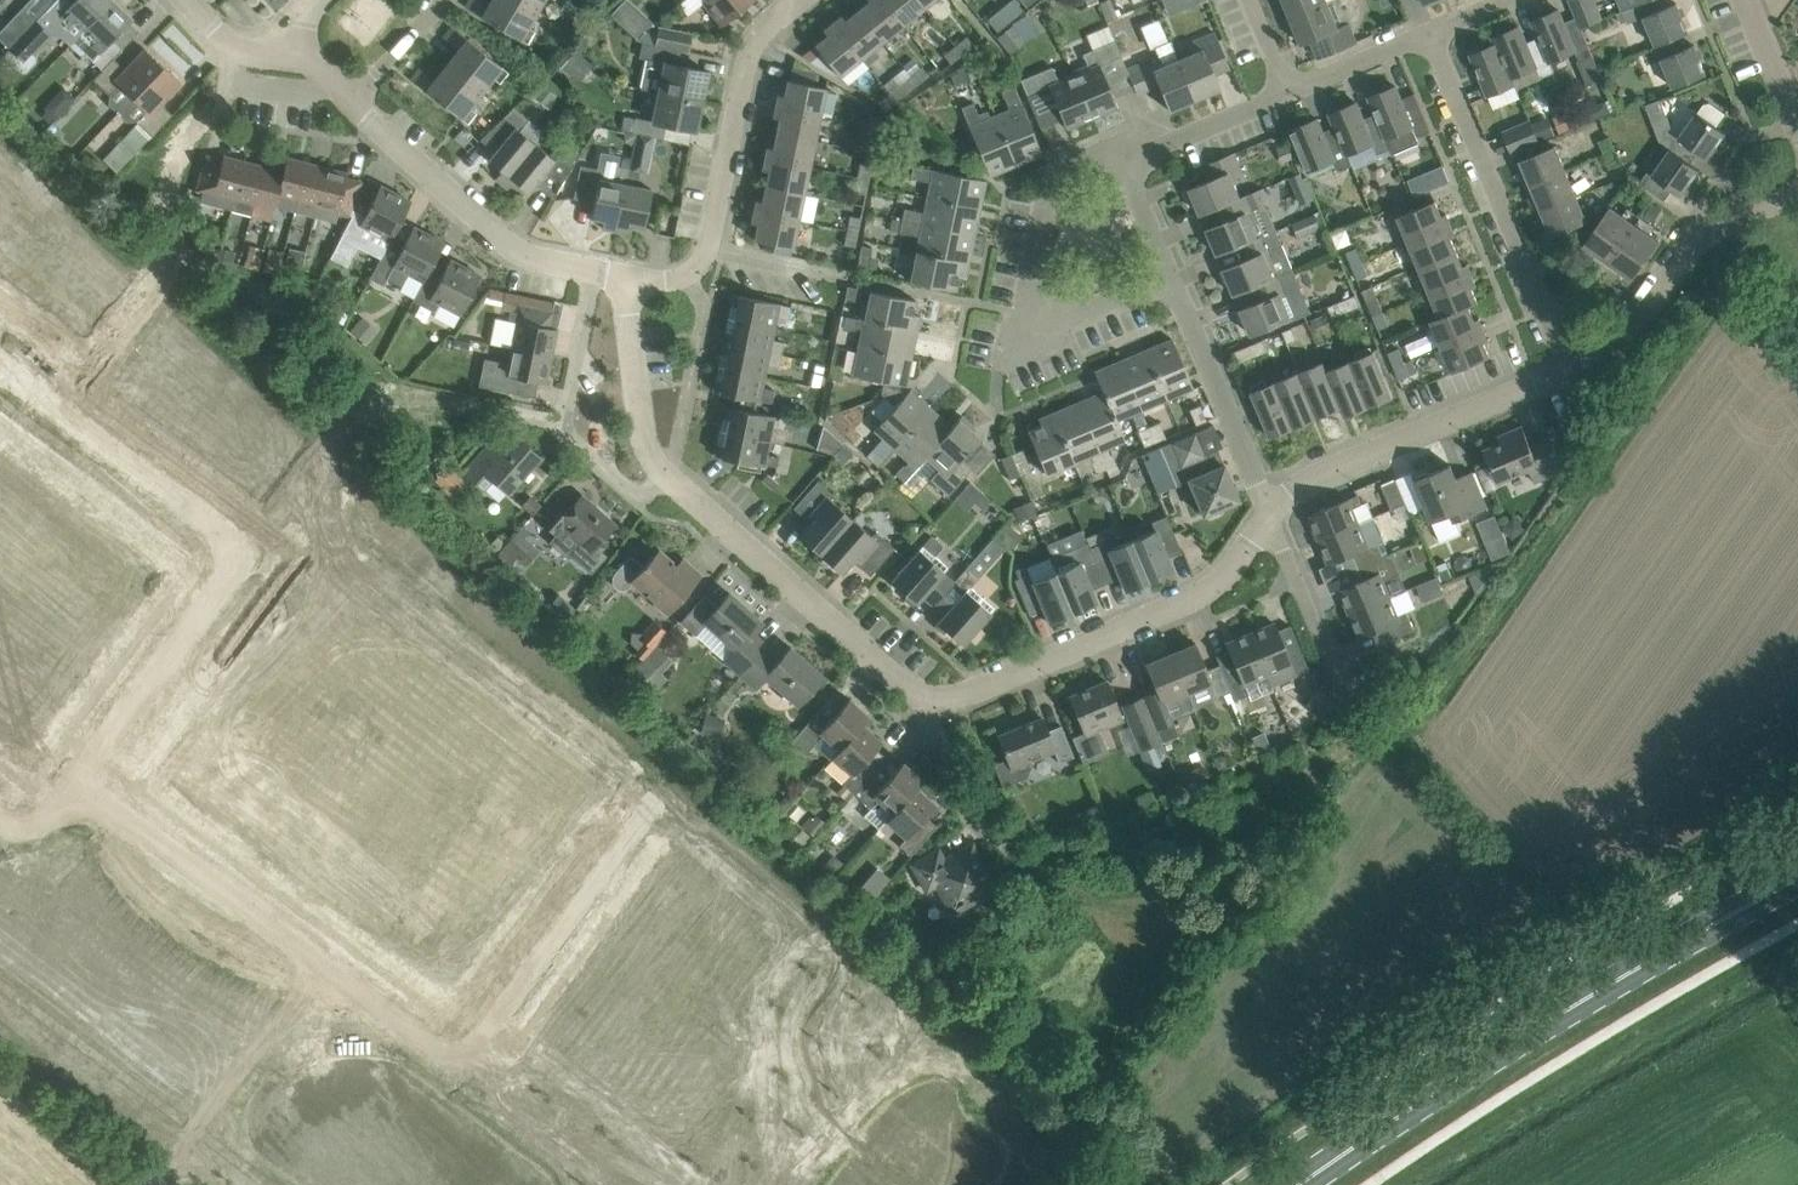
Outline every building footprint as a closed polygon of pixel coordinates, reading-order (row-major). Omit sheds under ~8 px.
[(26,9),(37,20),(55,0),(34,0),(26,9)] [(47,29),(51,33),(52,35),(59,35),(60,34),(71,44),(85,29),(112,0),(75,0),(54,22),(47,29)] [(71,44),(81,53),(85,52),(103,70),(115,58),(123,48),(113,39),(130,21),(133,18),(114,0),(112,0),(85,29),(71,44)] [(500,0),(492,0),(490,4),(483,0),(470,0),(466,6),(528,42),(535,30),(528,25),(532,19),(500,0)] [(532,19),(542,0),(500,0),(532,19)] [(611,14),(635,36),(653,22),(629,0),(624,0),(611,14)] [(723,23),(751,0),(705,0),(704,1),(723,23)] [(882,40),(903,23),(884,0),(869,0),(870,0),(858,10),(882,40)] [(903,23),(924,6),(919,0),(884,0),(903,23)] [(997,5),(1008,19),(1032,0),(1003,0),(997,5)] [(1106,21),(1117,16),(1111,0),(1103,0),(1099,2),(1106,21)] [(1167,11),(1196,0),(1162,0),(1167,11)] [(1292,17),(1284,20),(1288,30),(1296,27),(1303,43),(1312,39),(1319,57),(1358,41),(1350,21),(1360,17),(1353,0),(1333,0),(1292,17)] [(1292,17),(1333,0),(1285,0),(1291,16),(1292,17)] [(1582,27),(1603,19),(1595,0),(1571,0),(1580,21),(1582,27)] [(1647,0),(1620,0),(1624,10),(1647,0)] [(1680,36),(1690,32),(1677,2),(1668,6),(1665,0),(1647,0),(1624,10),(1629,23),(1645,16),(1657,45),(1680,36)] [(1543,41),(1551,61),(1576,50),(1580,61),(1582,60),(1589,77),(1601,72),(1582,27),(1580,21),(1567,27),(1559,8),(1533,19),(1543,41)] [(839,17),(833,22),(861,57),(882,40),(858,10),(846,19),(844,18),(839,17)] [(37,20),(10,48),(4,55),(22,71),(27,71),(37,59),(36,55),(33,52),(51,33),(37,20)] [(861,57),(833,22),(827,27),(826,32),(828,34),(815,44),(840,74),(861,57)] [(655,45),(681,50),(689,52),(693,32),(659,25),(655,45)] [(1520,25),(1494,36),(1497,43),(1511,77),(1537,67),(1541,77),(1555,71),(1551,61),(1543,41),(1530,47),(1520,25)] [(458,51),(492,79),(494,76),(500,81),(509,70),(452,26),(444,37),(460,49),(458,51)] [(1192,55),(1178,61),(1194,98),(1220,88),(1214,74),(1230,67),(1215,31),(1187,43),(1192,55)] [(955,45),(962,54),(974,45),(966,35),(955,45)] [(1680,36),(1657,45),(1650,48),(1655,60),(1662,58),(1674,87),(1707,74),(1695,44),(1685,48),(1680,36)] [(1087,64),(1072,70),(1092,117),(1117,106),(1114,97),(1100,65),(1121,56),(1115,39),(1093,49),(1082,53),(1087,64)] [(1194,98),(1178,61),(1170,40),(1156,46),(1159,55),(1126,68),(1137,93),(1158,84),(1169,109),(1194,98)] [(647,58),(641,87),(702,100),(708,70),(678,64),(681,50),(655,45),(643,42),(640,57),(647,58)] [(1514,84),(1497,43),(1472,53),(1489,95),(1514,84)] [(951,63),(962,54),(955,45),(943,54),(951,63)] [(103,70),(94,79),(111,94),(120,84),(147,109),(137,120),(153,135),(173,114),(162,102),(182,82),(146,47),(126,68),(115,58),(103,70)] [(448,64),(482,92),(492,79),(458,51),(448,64)] [(448,64),(438,77),(472,104),(482,92),(448,64)] [(910,75),(917,84),(929,75),(921,66),(910,75)] [(1092,117),(1072,70),(1057,77),(1052,66),(1021,79),(1027,95),(1049,86),(1066,128),(1092,117)] [(472,104),(438,77),(435,79),(420,67),(412,78),(468,122),(477,111),(471,106),(472,104)] [(898,85),(906,94),(917,84),(910,75),(898,85)] [(776,104),(821,113),(826,86),(788,79),(785,94),(782,94),(778,97),(776,104)] [(1011,108),(995,114),(1016,164),(1042,153),(1013,85),(1003,89),(1011,108)] [(1420,141),(1418,136),(1431,131),(1415,93),(1414,93),(1416,99),(1404,104),(1396,85),(1370,96),(1380,118),(1393,148),(1395,152),(1420,141)] [(702,100),(641,87),(641,88),(658,91),(652,121),(635,117),(632,131),(662,137),(665,123),(696,130),(702,100)] [(889,92),(878,101),(885,110),(896,101),(889,92)] [(1016,164),(995,114),(982,120),(974,101),(961,107),(990,175),(1016,164)] [(1331,112),(1339,131),(1348,154),(1375,142),(1379,153),(1393,148),(1380,118),(1367,124),(1357,101),(1331,112)] [(1667,113),(1652,119),(1660,140),(1667,145),(1672,148),(1692,162),(1700,152),(1708,157),(1727,131),(1718,125),(1726,112),(1712,102),(1703,104),(1693,118),(1680,137),(1675,133),(1667,113)] [(777,132),(815,140),(821,113),(776,104),(774,112),(778,117),(780,117),(777,132)] [(1554,117),(1561,133),(1576,126),(1567,105),(1555,110),(1557,116),(1554,117)] [(496,178),(502,183),(535,143),(520,130),(529,119),(514,107),(481,138),(495,150),(488,158),(503,170),(496,178)] [(870,115),(867,129),(879,131),(882,117),(870,115)] [(1353,164),(1348,154),(1339,131),(1326,136),(1318,118),(1292,129),(1309,170),(1334,159),(1339,170),(1353,164)] [(1504,130),(1514,153),(1540,142),(1531,119),(1504,130)] [(867,129),(863,144),(876,147),(879,131),(867,129)] [(765,157),(810,166),(815,140),(777,132),(774,147),(771,147),(767,150),(765,157)] [(1599,141),(1605,155),(1616,150),(1610,136),(1599,141)] [(104,158),(117,171),(137,150),(124,137),(104,158)] [(502,183),(508,188),(515,180),(529,191),(536,183),(554,198),(581,152),(571,144),(563,153),(556,148),(550,155),(535,143),(502,183)] [(1528,187),(1533,185),(1567,171),(1556,144),(1522,159),(1526,168),(1521,170),(1528,187)] [(207,154),(197,190),(203,191),(201,199),(233,207),(245,160),(226,155),(228,145),(227,145),(223,159),(207,154)] [(1649,170),(1640,182),(1666,199),(1673,189),(1682,195),(1700,168),(1692,162),(1672,148),(1654,174),(1649,170)] [(1622,164),(1616,150),(1605,155),(1610,168),(1622,164)] [(581,165),(574,198),(594,202),(592,216),(604,219),(602,227),(616,229),(629,168),(621,166),(617,165),(618,163),(619,154),(601,151),(597,168),(581,165)] [(1192,188),(1188,190),(1193,202),(1197,200),(1202,213),(1219,207),(1241,197),(1235,183),(1246,178),(1235,152),(1210,162),(1216,177),(1191,187),(1192,188)] [(277,204),(296,209),(308,162),(288,157),(285,171),(272,218),(273,218),(277,204)] [(766,185),(804,193),(810,166),(765,157),(763,165),(767,169),(769,170),(766,185)] [(233,207),(252,212),(265,165),(245,160),(233,207)] [(308,162),(296,209),(315,214),(327,167),(308,162)] [(860,162),(857,177),(869,179),(872,164),(860,162)] [(252,212),(272,218),(285,171),(265,165),(252,212)] [(929,196),(981,206),(986,179),(933,169),(914,165),(912,177),(932,181),(929,196)] [(339,213),(352,216),(353,209),(350,207),(361,181),(348,175),(348,173),(327,167),(315,214),(337,220),(339,213)] [(629,168),(616,229),(631,232),(632,224),(644,226),(652,189),(637,186),(640,170),(629,168)] [(1532,195),(1538,211),(1577,195),(1567,171),(1533,185),(1536,193),(1532,195)] [(1427,191),(1421,174),(1408,179),(1415,196),(1427,191)] [(857,177),(854,191),(866,194),(869,179),(857,177)] [(358,245),(380,257),(390,239),(391,239),(411,200),(381,185),(365,215),(353,209),(352,216),(330,257),(347,265),(358,245)] [(756,202),(754,210),(799,219),(804,193),(766,185),(763,200),(761,199),(756,202)] [(1209,228),(1204,230),(1210,242),(1214,241),(1219,254),(1243,244),(1278,230),(1266,200),(1269,198),(1264,187),(1241,197),(1219,207),(1224,220),(1208,227),(1209,228)] [(1566,230),(1588,221),(1586,216),(1577,195),(1538,211),(1545,227),(1550,226),(1554,235),(1566,230)] [(903,219),(975,234),(981,206),(929,196),(926,212),(905,207),(903,219)] [(1399,215),(1410,241),(1452,224),(1447,213),(1443,215),(1436,200),(1399,215)] [(1595,228),(1585,243),(1609,261),(1641,216),(1632,209),(1626,217),(1611,206),(1607,212),(1595,228)] [(1588,221),(1589,223),(1595,228),(1607,212),(1603,209),(1586,216),(1588,221)] [(799,219),(754,210),(753,217),(756,222),(758,223),(755,238),(793,246),(799,219)] [(1293,223),(1299,238),(1322,228),(1316,214),(1293,223)] [(850,215),(847,229),(858,232),(861,217),(850,215)] [(1641,216),(1609,261),(1634,278),(1660,241),(1645,230),(1650,222),(1641,216)] [(903,219),(900,231),(920,235),(916,251),(962,261),(969,262),(975,234),(903,219)] [(1588,221),(1566,230),(1578,238),(1589,223),(1588,221)] [(1595,228),(1589,223),(1578,238),(1585,243),(1595,228)] [(1410,241),(1420,266),(1458,251),(1452,236),(1456,234),(1452,224),(1410,241)] [(391,239),(390,239),(380,257),(370,278),(384,285),(388,278),(402,285),(409,272),(422,279),(423,280),(427,272),(444,241),(414,226),(404,246),(391,239)] [(847,229),(844,244),(855,246),(858,232),(847,229)] [(1236,294),(1252,287),(1294,270),(1295,270),(1278,230),(1243,244),(1249,258),(1225,268),(1226,269),(1222,270),(1227,282),(1231,280),(1236,294)] [(857,269),(867,271),(872,247),(861,244),(857,269)] [(244,266),(259,270),(265,249),(250,245),(244,266)] [(286,263),(302,267),(306,251),(290,247),(286,263)] [(1348,251),(1354,265),(1363,261),(1358,247),(1348,251)] [(916,251),(910,280),(956,289),(962,261),(916,251)] [(1458,251),(1420,266),(1431,291),(1473,274),(1468,263),(1463,265),(1458,251)] [(422,279),(412,299),(435,311),(439,303),(460,313),(481,274),(451,259),(440,279),(427,272),(423,280),(422,279)] [(1354,265),(1359,278),(1369,274),(1363,261),(1354,265)] [(1291,318),(1292,320),(1312,312),(1294,270),(1252,287),(1258,301),(1242,308),(1253,334),(1291,318)] [(1431,291),(1441,316),(1470,305),(1479,302),(1473,287),(1477,285),(1473,274),(1431,291)] [(845,298),(868,303),(865,318),(910,328),(916,299),(848,285),(845,298)] [(1364,290),(1374,315),(1383,311),(1373,286),(1364,290)] [(507,292),(505,300),(519,303),(515,320),(516,321),(511,346),(552,355),(558,328),(550,326),(553,310),(555,302),(554,302),(507,292)] [(728,318),(774,328),(777,316),(789,319),(792,305),(733,293),(728,318)] [(1356,294),(1348,297),(1353,309),(1361,305),(1356,294)] [(1348,297),(1340,301),(1345,312),(1353,309),(1348,297)] [(1329,306),(1334,317),(1345,312),(1340,301),(1329,306)] [(1433,320),(1443,345),(1484,328),(1480,317),(1475,319),(1470,305),(1441,316),(1433,320)] [(1374,315),(1380,328),(1388,324),(1383,311),(1374,315)] [(844,327),(854,329),(855,327),(862,328),(858,346),(912,357),(917,329),(910,328),(846,314),(844,327)] [(723,342),(782,354),(784,342),(772,339),(774,328),(728,318),(723,342)] [(1283,330),(1288,342),(1297,338),(1299,342),(1313,335),(1307,320),(1283,330)] [(1443,345),(1454,371),(1491,356),(1485,341),(1489,339),(1484,328),(1443,345)] [(1146,349),(1167,398),(1193,387),(1172,338),(1146,349)] [(1264,338),(1252,343),(1257,356),(1269,350),(1264,338)] [(723,342),(718,366),(765,376),(767,364),(779,367),(782,354),(723,342)] [(1252,343),(1244,347),(1249,359),(1257,356),(1252,343)] [(487,358),(481,385),(510,391),(514,375),(547,382),(552,355),(511,346),(507,362),(487,358)] [(852,374),(882,380),(880,392),(900,388),(901,384),(906,385),(912,357),(858,346),(852,374)] [(1236,350),(1241,362),(1249,359),(1244,347),(1236,350)] [(1389,352),(1395,366),(1405,362),(1399,348),(1389,352)] [(1120,360),(1141,409),(1167,398),(1146,349),(1120,360)] [(1351,360),(1370,406),(1394,396),(1375,350),(1351,360)] [(795,360),(795,382),(819,382),(818,359),(795,360)] [(1094,371),(1103,391),(1115,420),(1116,420),(1141,409),(1120,360),(1094,371)] [(1328,370),(1342,407),(1346,416),(1370,406),(1351,360),(1328,370)] [(1299,371),(1318,417),(1342,407),(1328,370),(1324,361),(1299,371)] [(1395,366),(1401,379),(1410,375),(1405,362),(1395,366)] [(718,366),(714,390),(760,400),(760,398),(772,401),(774,389),(763,387),(765,376),(718,366)] [(1275,381),(1284,404),(1294,427),(1318,417),(1299,371),(1275,381)] [(1252,391),(1262,414),(1284,404),(1275,381),(1252,391)] [(906,394),(900,388),(880,392),(895,405),(874,429),(895,447),(931,407),(910,389),(906,394)] [(1103,391),(1078,401),(1106,467),(1117,463),(1110,447),(1125,440),(1116,420),(1115,420),(1103,391)] [(1078,401),(1053,412),(1056,418),(1074,462),(1089,455),(1096,472),(1106,467),(1078,401)] [(1189,409),(1196,424),(1207,420),(1200,404),(1189,409)] [(1262,414),(1271,436),(1294,427),(1284,404),(1262,414)] [(715,455),(764,465),(765,463),(777,466),(779,457),(791,459),(793,445),(769,440),(772,427),(783,429),(788,406),(780,405),(778,416),(725,405),(715,455)] [(903,463),(895,473),(904,480),(952,426),(931,407),(895,447),(909,460),(904,464),(903,463)] [(952,426),(926,456),(939,467),(929,478),(948,495),(973,467),(978,472),(995,454),(978,439),(980,437),(972,431),(975,427),(961,415),(952,426)] [(1056,418),(1028,430),(1046,473),(1074,462),(1056,418)] [(1159,422),(1149,426),(1155,441),(1165,437),(1159,422)] [(1531,443),(1524,425),(1509,432),(1512,438),(1485,450),(1498,481),(1529,468),(1535,482),(1564,470),(1550,435),(1531,443)] [(1138,431),(1145,446),(1155,441),(1149,426),(1138,431)] [(1195,432),(1160,446),(1176,484),(1188,479),(1203,514),(1239,499),(1218,448),(1205,454),(1195,432)] [(465,471),(484,487),(493,477),(509,492),(540,456),(517,435),(495,460),(484,450),(465,471)] [(1428,472),(1450,463),(1441,442),(1419,451),(1428,472)] [(1012,452),(1021,474),(1030,470),(1021,448),(1012,452)] [(1443,467),(1416,479),(1416,480),(1422,495),(1425,501),(1427,505),(1429,511),(1433,520),(1441,540),(1460,532),(1456,520),(1488,507),(1482,493),(1473,471),(1457,477),(1456,478),(1456,479),(1449,481),(1443,467)] [(768,472),(762,478),(773,487),(779,481),(768,472)] [(903,483),(891,472),(885,480),(897,490),(903,483)] [(800,535),(821,553),(852,518),(833,501),(836,497),(818,480),(796,505),(813,520),(800,535)] [(982,492),(974,501),(983,509),(991,500),(982,492)] [(540,519),(557,534),(551,542),(567,557),(572,555),(591,572),(606,555),(596,546),(616,523),(582,493),(570,507),(559,497),(540,519)] [(1359,494),(1310,515),(1320,539),(1359,523),(1358,522),(1375,515),(1368,499),(1362,501),(1359,494)] [(542,505),(531,495),(523,504),(534,514),(542,505)] [(1132,538),(1149,579),(1173,569),(1168,557),(1182,551),(1166,514),(1152,520),(1155,528),(1132,538)] [(1495,514),(1477,521),(1491,557),(1509,550),(1495,514)] [(1359,523),(1320,539),(1330,563),(1348,556),(1353,554),(1358,566),(1383,556),(1389,553),(1373,516),(1359,523)] [(821,553),(842,572),(855,557),(872,572),(894,547),(876,532),(872,536),(852,518),(821,553)] [(504,546),(517,557),(531,542),(525,537),(530,531),(524,525),(504,546)] [(922,595),(933,604),(954,581),(943,572),(948,566),(935,554),(943,545),(931,534),(892,579),(917,601),(922,595)] [(992,537),(983,548),(995,559),(1004,548),(992,537)] [(1090,546),(1106,583),(1120,577),(1125,589),(1149,579),(1132,538),(1108,548),(1105,540),(1090,546)] [(1050,558),(1056,570),(1073,611),(1097,601),(1092,589),(1106,583),(1090,546),(1088,542),(1050,558)] [(615,572),(612,576),(612,582),(616,587),(620,589),(626,589),(631,586),(633,581),(668,613),(702,574),(690,562),(683,570),(659,548),(643,565),(631,554),(615,572)] [(1363,579),(1341,589),(1351,613),(1390,596),(1384,581),(1393,577),(1383,556),(1358,566),(1363,579)] [(1073,611),(1056,570),(1032,580),(1026,565),(1015,570),(1018,577),(1014,578),(1030,615),(1043,609),(1049,621),(1073,611)] [(933,604),(944,614),(938,620),(963,642),(994,607),(971,586),(979,577),(967,566),(954,581),(933,604)] [(1438,577),(1415,583),(1420,601),(1443,595),(1438,577)] [(727,660),(741,673),(767,644),(753,632),(762,621),(730,592),(717,606),(705,595),(681,621),(696,634),(707,622),(737,649),(727,660)] [(1390,596),(1351,613),(1361,637),(1384,627),(1390,640),(1415,629),(1407,611),(1399,614),(1390,596)] [(636,652),(635,653),(641,658),(643,659),(652,650),(657,644),(665,636),(668,632),(666,631),(663,628),(654,619),(653,619),(641,632),(640,633),(644,640),(641,644),(638,647),(637,648),(638,649),(636,652)] [(1250,632),(1272,684),(1309,669),(1293,631),(1280,636),(1274,622),(1250,632)] [(1219,661),(1220,664),(1231,691),(1235,700),(1249,694),(1245,685),(1267,675),(1271,684),(1272,684),(1250,632),(1226,642),(1232,656),(1219,661)] [(1171,653),(1187,691),(1209,682),(1216,697),(1231,691),(1220,664),(1207,669),(1196,642),(1171,653)] [(741,673),(756,686),(766,675),(798,703),(823,675),(791,646),(781,657),(767,644),(741,673)] [(1144,696),(1162,741),(1166,749),(1180,744),(1171,723),(1173,723),(1163,701),(1187,691),(1171,653),(1145,663),(1156,690),(1144,696)] [(1098,729),(1123,719),(1106,679),(1069,695),(1085,733),(1074,738),(1084,763),(1108,753),(1098,729)] [(1122,705),(1141,750),(1162,741),(1144,696),(1122,705)] [(841,748),(863,724),(870,716),(849,698),(839,708),(829,699),(804,726),(821,741),(826,735),(841,748)] [(1058,763),(1074,756),(1061,724),(1048,730),(1042,716),(998,734),(1007,758),(993,764),(1002,786),(1027,776),(1032,763),(1030,759),(1053,750),(1058,763)] [(855,793),(859,789),(887,757),(876,747),(882,741),(863,724),(841,748),(834,756),(853,773),(844,783),(855,793)] [(1264,732),(1251,737),(1257,751),(1270,746),(1264,732)] [(888,820),(917,787),(923,779),(903,761),(898,766),(887,757),(859,789),(875,803),(865,815),(880,828),(888,820)] [(888,820),(907,837),(900,845),(911,854),(937,825),(926,815),(936,804),(917,787),(888,820)] [(912,863),(926,889),(939,883),(945,895),(943,897),(951,912),(966,904),(964,902),(990,888),(983,875),(989,873),(981,858),(978,860),(971,848),(946,861),(939,849),(912,863)]
